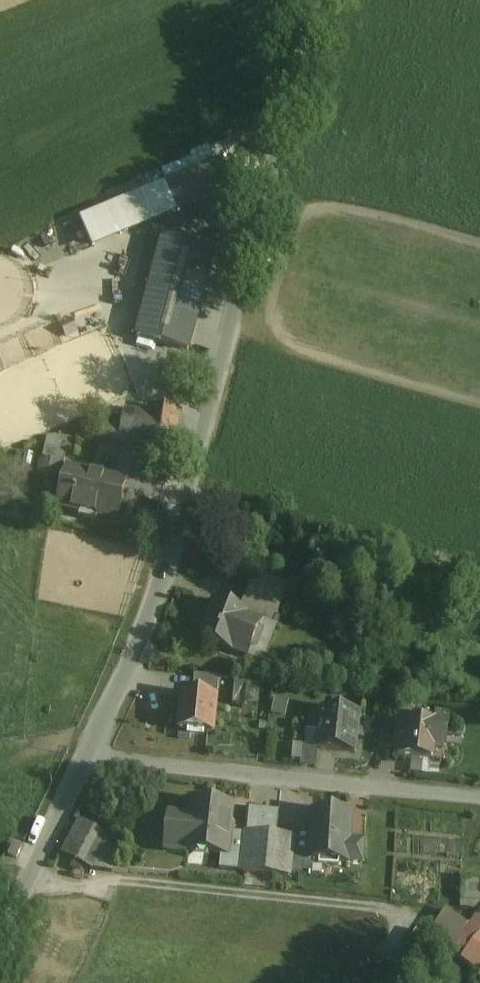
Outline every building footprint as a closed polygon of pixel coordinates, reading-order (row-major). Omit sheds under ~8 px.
[(224,163),(81,221),(93,251),(236,193),(224,163)] [(213,253),(163,239),(137,338),(187,351),(213,253)] [(179,412),(150,407),(149,415),(143,448),(173,453),(179,412)] [(149,415),(126,411),(121,444),(143,448),(149,415)] [(71,442),(57,439),(54,451),(44,449),(41,461),(60,466),(63,466),(65,455),(68,455),(71,442)] [(60,466),(41,461),(36,483),(55,487),(60,466)] [(124,483),(66,469),(57,507),(81,512),(80,519),(94,522),(96,515),(116,520),(124,483)] [(288,587),(254,574),(245,597),(279,611),(288,587)] [(279,611),(245,597),(239,612),(262,621),(262,622),(272,627),(279,611)] [(239,612),(214,602),(198,641),(233,654),(247,659),(262,622),(262,621),(239,612)] [(246,685),(234,684),(232,707),(244,708),(245,691),(246,685)] [(253,692),(245,691),(244,708),(244,709),(252,710),(253,692)] [(216,700),(182,696),(179,732),(213,735),(216,700)] [(358,714),(322,710),(319,734),(317,749),(317,750),(354,754),(358,714)] [(447,730),(401,725),(397,759),(431,763),(432,749),(444,750),(447,730)] [(319,734),(307,733),(305,748),(316,749),(317,749),(319,734)] [(305,748),(304,747),(302,768),(314,770),(316,749),(305,748)] [(231,808),(194,804),(192,820),(170,817),(166,851),(221,857),(229,858),(231,840),(233,827),(229,826),(231,808)] [(250,810),(246,841),(242,875),(272,879),(276,839),(279,813),(250,810)] [(349,816),(313,814),(312,833),(310,863),(350,866),(350,865),(362,866),(364,844),(348,843),(349,816)] [(78,822),(62,856),(93,870),(108,837),(78,822)] [(312,833),(292,831),(292,840),(293,840),(289,876),(299,877),(299,873),(309,874),(310,863),(312,833)] [(416,837),(416,852),(436,853),(436,837),(416,837)] [(292,840),(276,839),(272,879),(288,880),(289,876),(293,840),(292,840)] [(231,840),(229,858),(221,857),(219,872),(242,875),(246,841),(231,840)] [(461,906),(479,905),(479,877),(460,877),(461,906)] [(446,910),(426,939),(449,954),(468,925),(446,910)] [(461,958),(479,973),(479,937),(478,936),(461,958)]
